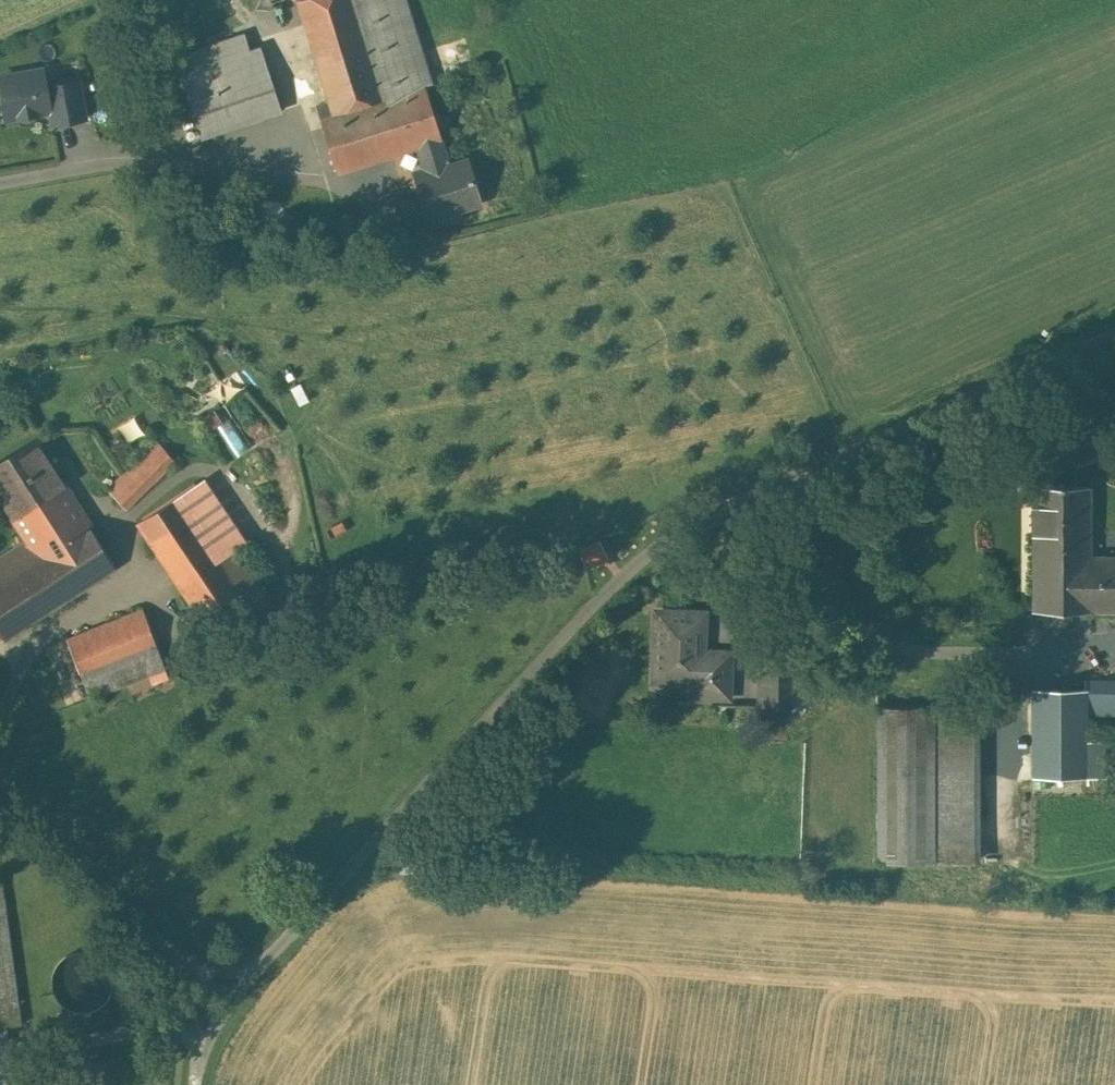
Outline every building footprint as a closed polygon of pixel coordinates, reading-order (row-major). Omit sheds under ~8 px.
[(388,0),(285,0),(318,122),(306,125),(336,233),(460,200),(443,141),(427,145),(388,0)] [(266,123),(240,41),(156,67),(182,150),(266,123)] [(0,75),(0,104),(2,123),(49,116),(51,126),(90,119),(78,60),(0,75)] [(159,470),(138,448),(81,501),(102,523),(159,470)] [(22,453),(0,467),(0,537),(8,549),(0,554),(0,649),(105,583),(22,453)] [(236,557),(190,490),(119,539),(185,634),(216,612),(196,584),(236,557)] [(1011,494),(1013,625),(1114,623),(1114,564),(1078,565),(1077,493),(1011,494)] [(790,722),(790,683),(743,683),(743,656),(689,656),(689,607),(633,607),(633,707),(737,707),(737,722),(790,722)] [(150,681),(125,617),(46,647),(71,711),(150,681)] [(1010,693),(1014,796),(1095,793),(1093,740),(1114,739),(1114,690),(1010,693)] [(860,710),(864,881),(970,878),(967,750),(903,752),(902,709),(860,710)] [(4,881),(0,881),(0,1045),(16,1043),(4,881)] [(110,966),(104,957),(95,951),(84,948),(73,950),(64,954),(56,962),(52,971),(51,981),(53,990),(57,999),(64,1005),(73,1010),(83,1011),(92,1009),(101,1005),(108,997),(113,987),(113,976),(110,966)]
